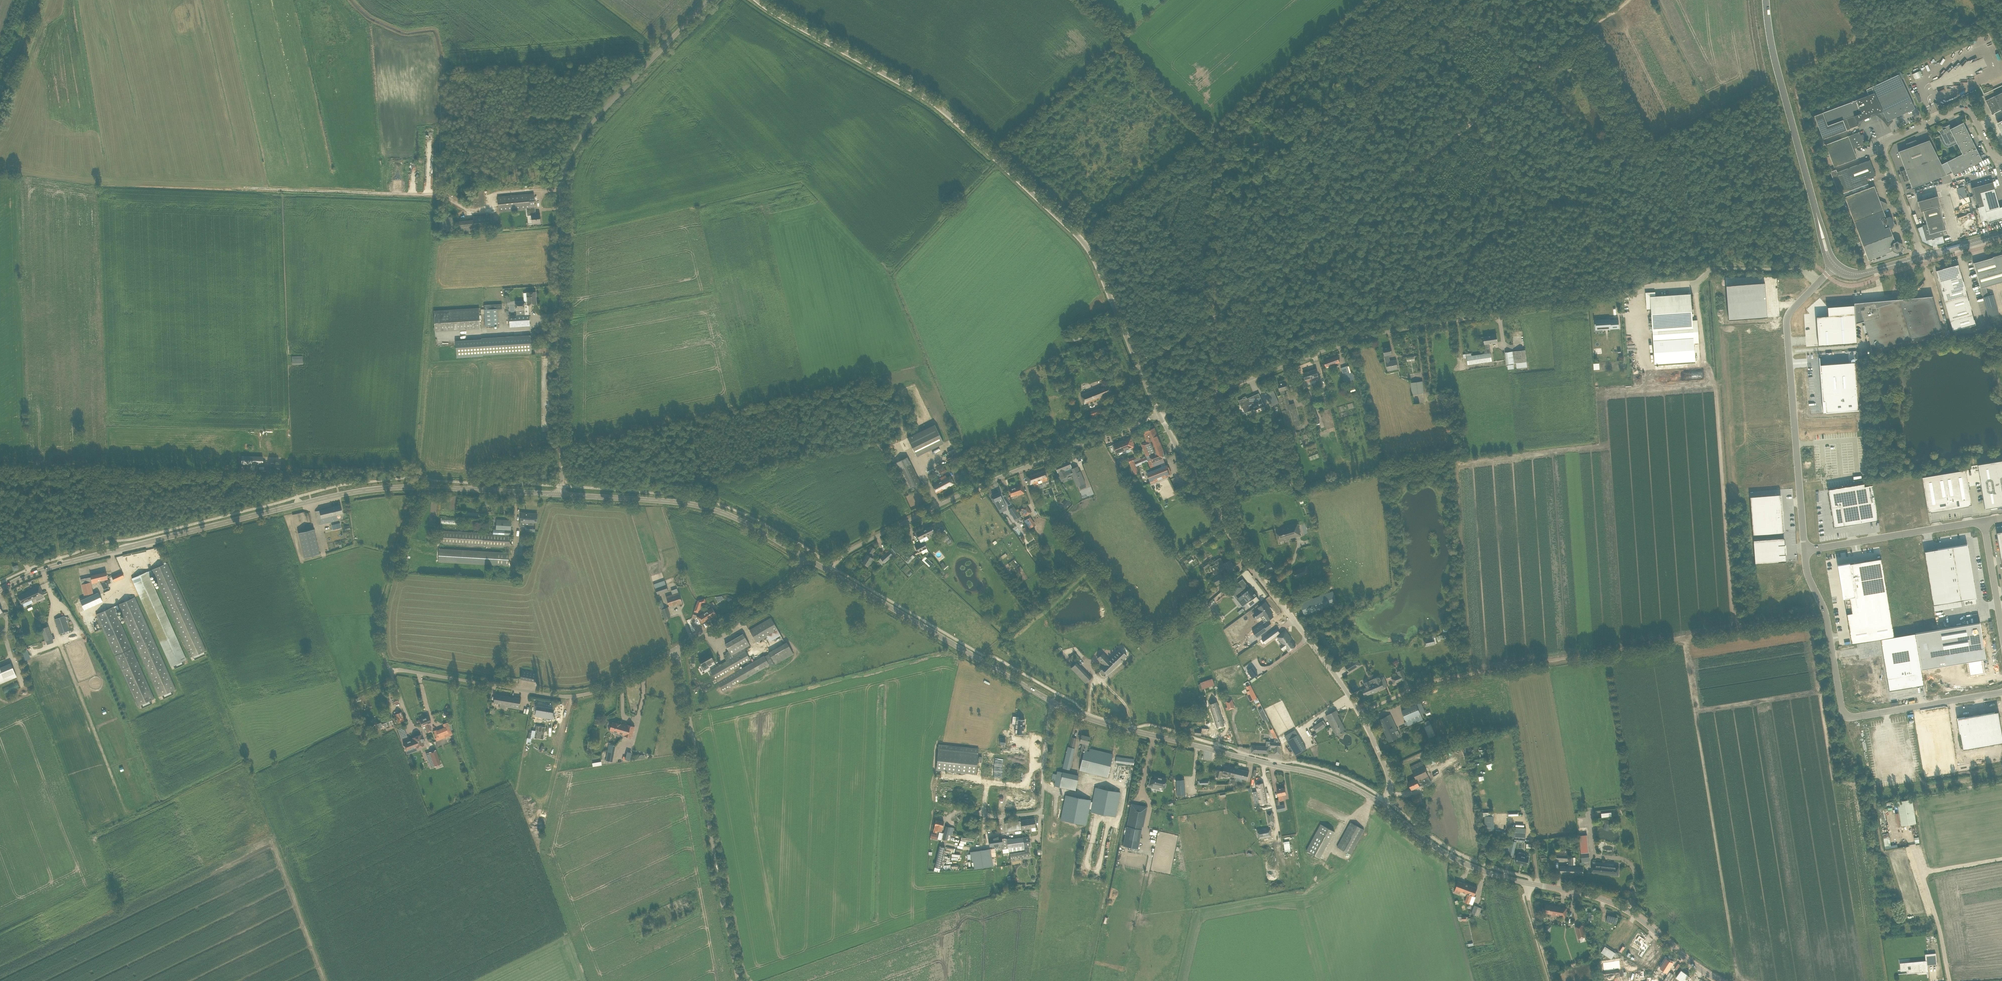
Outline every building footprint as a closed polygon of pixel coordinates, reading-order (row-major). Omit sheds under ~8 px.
[(1912,74),(1914,80),(1923,76),(1920,70),(1912,74)] [(1899,74),(1871,87),(1882,111),(1887,121),(1896,117),(1896,118),(1897,118),(1898,118),(1899,117),(1900,117),(1901,116),(1902,116),(1901,115),(1901,116),(1901,115),(1915,109),(1899,74)] [(1882,111),(1871,87),(1866,89),(1868,95),(1856,99),(1857,100),(1814,116),(1823,139),(1850,129),(1850,128),(1859,125),(1858,125),(1856,121),(1882,111)] [(1986,101),(1992,113),(1994,113),(2001,110),(2001,111),(2001,92),(1990,98),(1986,101)] [(1950,129),(1957,143),(1962,154),(1946,161),(1952,173),(1953,175),(1982,160),(1963,123),(1951,128),(1950,129)] [(1950,147),(1957,143),(1950,129),(1951,128),(1949,125),(1944,127),(1945,129),(1943,130),(1942,128),(1938,130),(1941,134),(1939,135),(1943,144),(1944,145),(1945,146),(1946,147),(1947,147),(1948,147),(1949,147),(1950,147)] [(1825,145),(1834,167),(1857,158),(1853,149),(1863,145),(1864,143),(1859,132),(1825,145)] [(1952,173),(1946,161),(1941,164),(1929,140),(1918,144),(1916,140),(1906,143),(1908,148),(1898,152),(1905,170),(1900,171),(1904,182),(1909,180),(1912,188),(1952,173)] [(1876,175),(1870,160),(1837,172),(1836,169),(1830,172),(1839,195),(1863,186),(1862,181),(1876,175)] [(1992,182),(1971,188),(1976,204),(1978,204),(1979,207),(1978,208),(1980,216),(1980,220),(1981,220),(1981,221),(1986,220),(1985,219),(1987,218),(1988,223),(1989,223),(1988,222),(2001,218),(2001,207),(1999,207),(1992,182)] [(1845,197),(1854,221),(1883,210),(1887,209),(1887,207),(1886,203),(1884,203),(1881,204),(1874,186),(1845,197)] [(1964,186),(1956,188),(1960,199),(1967,196),(1964,186)] [(499,212),(527,209),(527,215),(531,215),(532,224),(541,223),(540,214),(536,214),(534,193),(529,194),(529,193),(497,196),(499,212)] [(1939,206),(1940,206),(1937,196),(1918,201),(1920,211),(1923,211),(1927,224),(1922,226),(1926,240),(1943,236),(1942,230),(1946,229),(1939,206)] [(1854,221),(1863,246),(1892,235),(1890,227),(1893,226),(1894,224),(1891,217),(1889,217),(1886,218),(1883,210),(1854,221)] [(473,215),(473,219),(457,221),(458,232),(492,228),(491,214),(473,215)] [(440,227),(444,232),(450,233),(456,228),(456,222),(452,216),(445,216),(440,220),(440,227)] [(1892,235),(1863,246),(1868,260),(1893,251),(1897,253),(1901,251),(1903,247),(1901,243),(1897,241),(1895,242),(1892,235)] [(1992,257),(1993,258),(1973,263),(1980,288),(2001,282),(2001,254),(1992,257)] [(1936,271),(1953,331),(1970,326),(1975,324),(1974,319),(1973,319),(1971,310),(1968,300),(1965,290),(1966,290),(1963,281),(1958,265),(1952,266),(1942,269),(1936,271)] [(1765,282),(1726,285),(1728,320),(1767,317),(1765,282)] [(509,315),(510,327),(530,325),(529,314),(525,314),(525,305),(528,305),(537,304),(536,292),(524,292),(524,301),(516,301),(516,314),(509,315)] [(1655,292),(1645,293),(1646,298),(1647,309),(1651,308),(1652,331),(1662,330),(1663,339),(1653,340),(1655,364),(1695,361),(1694,343),(1699,343),(1697,320),(1692,320),(1691,294),(1655,296),(1655,292)] [(1983,297),(1984,303),(1995,300),(1993,294),(1983,297)] [(1863,302),(1854,303),(1854,305),(1855,324),(1864,322),(1869,340),(1872,350),(1942,330),(1934,301),(1932,296),(1909,303),(1899,300),(1885,304),(1883,300),(1867,302),(1867,303),(1864,304),(1863,302)] [(498,325),(497,309),(502,308),(502,303),(484,304),(485,326),(498,325)] [(1828,316),(1816,317),(1818,346),(1857,343),(1855,324),(1854,305),(1827,307),(1828,316)] [(434,310),(435,331),(480,329),(479,307),(434,310)] [(1619,327),(1618,320),(1609,320),(1609,319),(1595,320),(1595,323),(1595,326),(1595,327),(1603,326),(1604,329),(1609,329),(1609,327),(1619,327)] [(1072,335),(1074,341),(1082,338),(1080,331),(1072,335)] [(1467,356),(1468,364),(1492,361),(1491,352),(1490,352),(1490,348),(1490,343),(1497,342),(1496,334),(1491,335),(1492,336),(1484,337),(1486,348),(1484,348),(1485,353),(1467,356)] [(483,355),(531,352),(531,347),(534,347),(534,335),(530,335),(481,338),(482,339),(456,340),(457,357),(483,356),(483,355)] [(1383,349),(1387,371),(1398,368),(1396,359),(1390,360),(1389,355),(1392,354),(1391,347),(1383,349)] [(1525,349),(1503,352),(1510,412),(1523,410),(1517,363),(1526,362),(1525,349)] [(292,356),(292,364),(303,364),(302,355),(292,356)] [(1324,361),(1326,367),(1334,364),(1335,366),(1339,365),(1338,363),(1340,362),(1337,356),(1324,361)] [(1855,362),(1820,365),(1823,401),(1825,401),(1826,412),(1858,410),(1855,362)] [(1341,367),(1345,381),(1355,378),(1353,372),(1350,373),(1347,365),(1341,367)] [(1303,373),(1306,382),(1319,378),(1316,369),(1303,373)] [(1423,380),(1410,382),(1412,394),(1424,393),(1423,380)] [(1284,390),(1288,389),(1286,382),(1278,384),(1281,395),(1278,395),(1288,438),(1297,436),(1301,435),(1300,431),(1296,432),(1295,427),(1300,425),(1295,408),(1291,410),(1287,394),(1285,394),(1284,390)] [(1081,394),(1084,404),(1112,393),(1109,385),(1100,389),(1099,387),(1081,394)] [(1303,392),(1315,423),(1320,421),(1309,391),(1303,392)] [(1246,397),(1239,400),(1242,408),(1243,408),(1245,413),(1264,405),(1259,393),(1247,398),(1246,397)] [(907,437),(916,456),(944,443),(935,424),(907,437)] [(1147,442),(1141,444),(1143,449),(1146,456),(1150,455),(1151,459),(1148,460),(1148,461),(1151,468),(1161,464),(1165,462),(1162,456),(1165,455),(1164,451),(1155,428),(1143,433),(1147,442)] [(1115,445),(1117,449),(1116,450),(1117,453),(1130,448),(1131,449),(1135,447),(1131,437),(1127,439),(1127,440),(1123,442),(1123,441),(1119,442),(1120,443),(1115,445)] [(1135,456),(1128,459),(1134,475),(1139,473),(1136,466),(1143,464),(1148,461),(1148,460),(1151,459),(1150,455),(1146,456),(1141,458),(1139,454),(1135,456)] [(242,456),(241,465),(262,465),(262,457),(255,457),(244,456),(242,456)] [(920,483),(907,457),(893,463),(906,490),(920,483)] [(1055,465),(1054,465),(1057,473),(1058,472),(1059,472),(1061,478),(1062,478),(1066,476),(1066,475),(1064,470),(1068,468),(1071,467),(1068,459),(1068,460),(1055,465)] [(1978,465),(1985,509),(2001,506),(2001,460),(1978,465)] [(1160,468),(1147,473),(1151,483),(1161,479),(1160,476),(1163,475),(1164,478),(1168,476),(1170,475),(1169,474),(1171,473),(1168,465),(1166,465),(1165,462),(1161,464),(1162,467),(1160,468)] [(1076,472),(1074,473),(1079,486),(1085,483),(1080,471),(1079,471),(1077,466),(1074,467),(1076,472)] [(1026,476),(1029,485),(1033,483),(1034,487),(1039,485),(1039,483),(1042,482),(1043,484),(1048,482),(1047,478),(1044,470),(1034,473),(1034,474),(1031,475),(1031,474),(1026,476)] [(1966,470),(1922,477),(1928,512),(1971,504),(1966,470)] [(941,481),(932,485),(937,493),(947,487),(947,486),(950,485),(950,486),(954,483),(950,475),(947,477),(945,474),(939,478),(941,481)] [(1008,489),(1010,494),(1011,496),(1017,494),(1017,495),(1024,493),(1021,483),(1017,485),(1018,486),(1008,489)] [(1864,484),(1828,490),(1832,516),(1834,526),(1834,527),(1878,520),(1872,485),(1865,486),(1864,484)] [(992,498),(993,502),(995,501),(998,509),(1005,506),(999,492),(992,495),(993,498),(992,498)] [(1779,494),(1750,497),(1753,535),(1784,533),(1784,531),(1784,530),(1783,518),(1782,512),(1780,512),(1779,494)] [(1199,526),(1206,522),(1203,518),(1204,517),(1196,504),(1189,509),(1193,516),(1195,515),(1198,520),(1196,522),(1199,526)] [(336,515),(342,513),(340,505),(316,511),(319,524),(337,520),(336,515)] [(1020,509),(1025,516),(1031,512),(1026,505),(1020,509)] [(1015,519),(1016,522),(1022,518),(1014,506),(1008,509),(1015,519)] [(1178,508),(1167,515),(1171,520),(1181,514),(1178,508)] [(528,531),(528,536),(533,536),(534,531),(535,531),(536,525),(534,525),(534,522),(537,522),(537,514),(522,513),(521,521),(529,522),(529,525),(527,525),(527,531),(528,531)] [(1030,517),(1024,521),(1029,528),(1034,524),(1030,517)] [(440,530),(440,543),(505,547),(510,548),(511,525),(511,520),(497,520),(497,529),(493,529),(493,534),(440,530)] [(1284,540),(1301,535),(1298,523),(1276,530),(1279,541),(1279,540),(1283,539),(1284,540)] [(921,543),(915,546),(917,551),(918,552),(927,548),(924,542),(928,539),(927,536),(934,532),(934,530),(931,526),(916,533),(919,540),(919,539),(921,543)] [(320,554),(314,529),(298,533),(304,557),(320,554)] [(1778,538),(1753,540),(1755,564),(1785,562),(1785,561),(1786,561),(1785,561),(1785,555),(1785,554),(1784,554),(1784,550),(1784,549),(1784,545),(1784,544),(1783,538),(1778,538)] [(1967,544),(1924,551),(1933,605),(1976,598),(1967,544)] [(862,562),(868,565),(873,558),(870,556),(875,548),(871,546),(864,558),(862,562)] [(510,548),(505,547),(504,552),(439,549),(439,562),(509,566),(510,548)] [(880,557),(884,563),(893,555),(888,550),(880,557)] [(934,564),(925,556),(922,560),(930,568),(934,564)] [(1221,557),(1214,561),(1216,565),(1214,566),(1216,569),(1214,570),(1216,573),(1226,567),(1228,570),(1234,567),(1230,560),(1224,563),(1223,561),(1221,557)] [(1013,567),(1015,565),(1017,567),(1020,566),(1015,558),(1009,562),(1013,567)] [(1881,558),(1839,566),(1851,644),(1894,636),(1881,558)] [(1262,566),(1266,574),(1274,570),(1270,562),(1262,566)] [(165,564),(152,570),(153,573),(181,637),(190,657),(204,651),(195,631),(165,564)] [(1293,571),(1295,578),(1306,574),(1304,567),(1293,571)] [(153,573),(152,570),(132,578),(171,666),(186,659),(149,575),(153,573)] [(123,574),(122,574),(121,572),(112,576),(114,581),(124,577),(123,576),(124,575),(123,574)] [(105,579),(107,578),(106,575),(100,576),(99,573),(90,576),(92,583),(97,582),(97,581),(100,580),(104,590),(109,588),(105,579)] [(1213,578),(1217,585),(1225,580),(1221,573),(1213,578)] [(81,584),(84,595),(93,593),(90,582),(81,584)] [(1238,582),(1229,590),(1232,595),(1233,594),(1235,592),(1237,595),(1236,595),(1240,600),(1246,595),(1250,600),(1246,603),(1250,607),(1259,600),(1256,596),(1257,595),(1251,587),(1250,588),(1247,584),(1242,587),(1238,582)] [(655,588),(657,594),(668,590),(666,584),(655,588)] [(21,604),(22,603),(24,607),(33,602),(32,600),(43,594),(39,586),(27,591),(27,592),(18,596),(21,604)] [(666,596),(668,601),(669,606),(678,603),(678,604),(682,603),(678,592),(677,588),(671,590),(672,594),(666,596)] [(1305,601),(1300,603),(1305,616),(1338,604),(1332,591),(1305,601)] [(80,600),(84,609),(102,602),(98,592),(80,600)] [(135,596),(117,604),(119,609),(158,697),(176,689),(135,596)] [(694,611),(698,612),(701,603),(706,602),(705,598),(698,600),(694,611)] [(1260,609),(1254,613),(1258,618),(1263,614),(1268,620),(1273,616),(1270,612),(1271,612),(1268,607),(1265,603),(1259,607),(1260,609)] [(119,609),(117,604),(96,614),(137,706),(154,698),(115,610),(119,609)] [(662,609),(665,619),(671,618),(667,607),(662,609)] [(697,616),(701,623),(716,614),(712,607),(697,616)] [(54,619),(59,634),(69,630),(64,615),(54,619)] [(778,630),(773,622),(771,618),(750,630),(757,642),(778,630)] [(1980,623),(1916,633),(1921,669),(1929,668),(1928,657),(1967,651),(1971,675),(1977,674),(1976,673),(1984,672),(1980,649),(1984,648),(1980,623)] [(1263,624),(1253,631),(1257,637),(1267,630),(1263,624)] [(48,627),(41,629),(45,640),(52,638),(48,627)] [(1278,636),(1277,636),(1283,644),(1284,643),(1286,647),(1288,651),(1296,646),(1291,639),(1291,638),(1285,630),(1278,636)] [(1272,632),(1262,639),(1265,643),(1275,636),(1272,632)] [(1915,633),(1880,639),(1889,690),(1912,687),(1923,685),(1921,673),(1915,633)] [(730,659),(710,670),(723,691),(769,665),(770,667),(775,664),(769,654),(764,656),(764,655),(740,668),(739,666),(750,659),(745,650),(751,647),(743,634),(725,644),(732,655),(728,657),(730,659)] [(1423,640),(1425,646),(1434,644),(1432,636),(1427,637),(1427,639),(1423,640)] [(768,652),(775,664),(794,653),(787,642),(780,645),(768,652)] [(1107,674),(1127,655),(1120,649),(1108,660),(1104,656),(1102,658),(1101,658),(1101,659),(1099,660),(1104,665),(1101,668),(1102,669),(1099,671),(1104,676),(1106,673),(1107,674)] [(1296,709),(1322,692),(1293,649),(1249,677),(1261,696),(1267,692),(1272,700),(1270,700),(1274,706),(1277,703),(1284,698),(1287,696),(1296,709)] [(701,666),(703,670),(709,667),(707,664),(714,661),(709,653),(699,659),(702,665),(701,666)] [(1357,667),(1353,660),(1345,666),(1349,672),(1357,667)] [(16,678),(10,663),(0,666),(0,683),(16,678)] [(1086,683),(1091,678),(1076,663),(1071,668),(1086,683)] [(1406,679),(1404,673),(1402,669),(1397,671),(1399,675),(1395,677),(1397,682),(1401,681),(1406,679)] [(521,679),(535,682),(537,673),(522,670),(521,679)] [(1388,685),(1384,678),(1381,680),(1379,676),(1374,679),(1372,679),(1377,691),(1384,688),(1384,687),(1388,685)] [(1377,691),(1372,679),(1364,683),(1365,686),(1366,685),(1366,687),(1362,689),(1365,696),(1371,693),(1377,691)] [(8,691),(18,687),(17,682),(6,687),(8,691)] [(1246,691),(1251,701),(1257,698),(1252,688),(1246,691)] [(499,708),(505,709),(505,706),(519,709),(521,698),(495,694),(494,702),(500,704),(499,708)] [(1289,732),(1331,707),(1324,695),(1284,719),(1286,722),(1284,724),(1289,732)] [(1226,701),(1228,710),(1235,708),(1232,699),(1226,701)] [(1401,710),(1408,726),(1423,719),(1416,703),(1401,710)] [(1218,706),(1211,708),(1217,728),(1225,725),(1218,706)] [(540,707),(538,715),(554,718),(556,709),(540,707)] [(1264,720),(1267,718),(1262,707),(1258,709),(1264,720)] [(1337,714),(1338,714),(1336,710),(1325,716),(1335,733),(1337,732),(1339,735),(1345,732),(1343,729),(1345,728),(1337,714)] [(404,719),(401,711),(395,714),(398,722),(404,719)] [(1957,718),(1959,729),(1960,733),(1959,733),(1960,733),(1963,749),(2001,743),(2001,729),(1999,711),(1995,712),(1995,711),(1994,711),(1995,712),(1964,717),(1964,716),(1964,717),(1957,718)] [(1379,720),(1389,742),(1401,736),(1391,714),(1379,720)] [(381,722),(383,728),(393,724),(390,715),(376,720),(377,724),(381,722)] [(431,723),(428,716),(419,719),(423,729),(426,728),(427,732),(432,731),(429,724),(431,723)] [(1012,723),(1012,724),(1016,724),(1015,733),(1023,734),(1024,719),(1018,719),(1019,717),(1013,716),(1012,723)] [(556,717),(554,732),(560,733),(563,718),(556,717)] [(1313,727),(1317,732),(1325,726),(1322,721),(1313,727)] [(1950,721),(1924,725),(1932,776),(1958,772),(1950,721)] [(433,730),(436,737),(444,734),(445,737),(452,734),(448,722),(442,724),(444,727),(437,730),(437,729),(433,730)] [(610,728),(610,730),(618,732),(617,734),(618,735),(619,736),(620,736),(622,736),(622,735),(624,735),(624,736),(631,738),(635,726),(627,724),(627,725),(620,723),(620,724),(616,723),(612,722),(612,724),(611,724),(611,723),(611,724),(610,724),(610,725),(610,726),(609,726),(609,727),(610,728)] [(1279,741),(1273,728),(1270,730),(1275,738),(1274,739),(1274,741),(1266,741),(1266,746),(1251,745),(1251,747),(1252,747),(1252,752),(1268,753),(1268,749),(1271,749),(1271,747),(1280,748),(1281,742),(1279,742),(1279,741)] [(413,739),(403,743),(406,751),(407,754),(412,752),(411,749),(416,747),(416,748),(424,745),(424,744),(425,743),(423,739),(422,739),(420,735),(412,738),(413,739)] [(1087,748),(1090,737),(1081,735),(1080,742),(1082,743),(1080,750),(1081,750),(1079,757),(1082,758),(1079,770),(1107,777),(1113,754),(1090,748),(1090,749),(1087,748)] [(1068,746),(1063,768),(1064,768),(1069,769),(1074,748),(1073,748),(1076,738),(1072,737),(1070,747),(1069,747),(1068,746)] [(1291,748),(1295,755),(1306,749),(1302,741),(1291,748)] [(609,744),(605,760),(612,761),(615,745),(609,744)] [(939,744),(936,769),(976,774),(978,753),(979,748),(964,747),(939,744)] [(440,764),(435,750),(430,752),(432,759),(428,760),(431,767),(440,764)] [(1408,782),(1412,790),(1431,781),(1423,764),(1422,761),(1410,766),(1416,778),(1408,782)] [(1218,770),(1216,776),(1221,778),(1221,776),(1226,777),(1227,775),(1237,777),(1243,778),(1248,779),(1250,772),(1237,769),(1225,766),(1223,771),(1218,770)] [(1054,786),(1059,787),(1075,790),(1078,775),(1062,771),(1062,772),(1057,771),(1057,774),(1053,773),(1051,779),(1055,780),(1054,786)] [(1166,784),(1165,784),(1166,778),(1161,777),(1161,778),(1154,776),(1154,779),(1150,778),(1149,785),(1152,786),(1152,787),(1157,789),(1158,786),(1164,788),(1164,787),(1165,787),(1166,784)] [(1184,779),(1176,780),(1177,795),(1185,794),(1184,779)] [(957,788),(969,790),(970,783),(958,781),(957,788)] [(1440,781),(1433,783),(1442,806),(1451,803),(1445,788),(1443,789),(1440,781)] [(1257,791),(1252,792),(1255,805),(1260,804),(1260,805),(1267,803),(1266,798),(1265,791),(1263,783),(1255,784),(1257,791)] [(1007,810),(1036,807),(1034,790),(1023,791),(1023,796),(1011,797),(1010,787),(1005,788),(1007,810)] [(1090,811),(1116,816),(1120,792),(1095,787),(1090,811)] [(1279,801),(1283,800),(1282,795),(1286,794),(1286,792),(1285,787),(1277,789),(1279,799),(1275,800),(1277,812),(1285,810),(1284,804),(1280,805),(1279,801)] [(1453,801),(1466,796),(1463,787),(1450,792),(1453,801)] [(1412,798),(1414,803),(1422,800),(1419,794),(1412,798)] [(1061,820),(1066,821),(1086,825),(1091,800),(1066,795),(1061,820)] [(1916,823),(1912,799),(1897,801),(1901,826),(1916,823)] [(1123,846),(1138,849),(1141,829),(1140,829),(1141,826),(1142,826),(1146,808),(1137,806),(1136,810),(1130,809),(1123,846)] [(1484,812),(1484,830),(1494,830),(1494,812),(1484,812)] [(1031,828),(1032,831),(1036,830),(1035,828),(1034,819),(1021,820),(1022,830),(1031,828)] [(933,832),(936,832),(937,830),(941,831),(944,822),(936,820),(933,832)] [(1337,847),(1351,854),(1364,829),(1351,822),(1337,847)] [(1306,850),(1320,857),(1334,831),(1321,824),(1306,850)] [(1525,838),(1526,828),(1512,827),(1511,831),(1511,840),(1507,839),(1503,855),(1513,857),(1517,842),(1524,842),(1525,838)] [(1270,828),(1257,831),(1259,838),(1272,836),(1270,828)] [(1001,835),(989,837),(990,845),(999,844),(999,846),(1000,848),(1008,847),(1006,837),(1001,838),(1001,835)] [(1579,835),(1579,836),(1581,852),(1582,862),(1590,861),(1587,835),(1579,835)] [(1028,846),(1031,846),(1029,836),(1023,837),(1025,850),(1009,853),(1010,860),(1030,857),(1028,846)] [(935,867),(940,868),(945,847),(939,845),(935,867)] [(994,848),(970,851),(972,868),(997,865),(996,858),(992,858),(991,856),(995,856),(994,848)] [(1567,860),(1567,850),(1554,850),(1554,860),(1567,860)] [(1528,862),(1529,855),(1525,854),(1524,853),(1519,852),(1518,853),(1518,854),(1517,858),(1516,859),(1515,861),(1516,862),(1516,863),(1527,866),(1527,865),(1528,864),(1528,863),(1528,862)] [(1592,873),(1618,876),(1619,867),(1592,864),(1592,873)] [(1559,874),(1583,875),(1584,866),(1560,865),(1559,874)] [(1458,881),(1456,886),(1454,892),(1466,896),(1465,901),(1469,903),(1472,896),(1474,896),(1477,888),(1458,881)] [(1553,915),(1565,917),(1567,908),(1545,904),(1544,913),(1553,914),(1553,915)] [(1586,937),(1582,925),(1575,927),(1579,939),(1586,937)] [(1628,926),(1625,931),(1623,929),(1619,935),(1627,940),(1633,930),(1628,926)] [(1616,929),(1610,937),(1614,940),(1619,931),(1616,929)] [(1637,935),(1633,942),(1639,947),(1638,950),(1639,951),(1637,954),(1641,957),(1644,953),(1645,950),(1648,946),(1645,944),(1644,943),(1646,940),(1638,935),(1638,936),(1637,935)] [(1655,961),(1649,970),(1653,973),(1662,958),(1660,956),(1661,954),(1660,953),(1661,952),(1656,949),(1655,950),(1654,949),(1654,950),(1653,951),(1651,954),(1649,957),(1655,961)] [(1935,953),(1926,954),(1927,964),(1936,964),(1937,964),(1935,953)] [(1666,958),(1660,967),(1666,972),(1673,962),(1666,958)] [(1620,961),(1604,963),(1605,971),(1621,969),(1620,961)] [(1910,963),(1904,964),(1904,969),(1908,969),(1908,970),(1909,973),(1911,973),(1918,972),(1918,974),(1927,973),(1926,971),(1926,962),(1910,963)] [(1676,976),(1682,980),(1688,980),(1687,980),(1691,976),(1681,969),(1676,976)] [(1664,980),(1665,980),(1669,980),(1674,974),(1669,971),(1664,980)]
